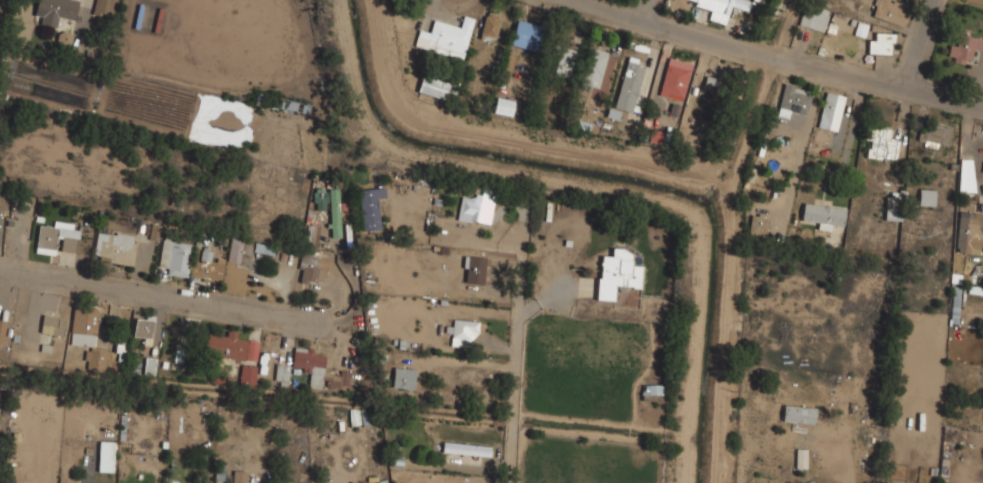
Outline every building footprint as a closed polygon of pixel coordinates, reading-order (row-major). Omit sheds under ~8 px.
[(74,21),(79,0),(36,0),(34,12),(43,14),(41,25),(55,28),(58,18),(74,21)] [(91,13),(108,17),(112,0),(94,0),(91,13)] [(710,7),(707,19),(724,23),(729,6),(762,14),(765,0),(683,0),(710,7)] [(904,27),(910,10),(882,0),(875,0),(870,16),(904,27)] [(823,31),(828,13),(802,6),(797,24),(823,31)] [(482,40),(498,40),(498,12),(482,12),(482,40)] [(463,60),(473,18),(463,16),(460,26),(432,19),(429,31),(418,28),(413,47),(463,60)] [(541,24),(515,20),(510,45),(536,50),(541,24)] [(864,37),(867,25),(857,22),(854,35),(864,37)] [(980,42),(960,31),(946,56),(966,67),(980,42)] [(893,32),(867,32),(867,55),(893,55),(893,32)] [(552,74),(568,78),(576,49),(560,45),(552,74)] [(598,88),(607,52),(588,47),(579,83),(598,88)] [(644,64),(625,60),(614,107),(632,112),(644,64)] [(682,97),(688,70),(665,65),(659,92),(682,97)] [(417,91),(453,102),(458,85),(422,75),(417,91)] [(697,94),(718,100),(724,82),(703,75),(697,94)] [(788,110),(806,113),(811,88),(783,83),(776,115),(787,117),(788,110)] [(825,91),(818,128),(836,131),(843,95),(825,91)] [(492,111),(510,117),(515,101),(497,96),(492,111)] [(938,143),(948,144),(951,125),(930,123),(929,131),(919,130),(917,145),(938,148),(938,143)] [(898,141),(889,140),(891,129),(869,127),(865,156),(895,160),(898,141)] [(326,209),(326,176),(312,176),(312,209),(326,209)] [(385,197),(384,187),(358,189),(361,231),(379,230),(377,197),(385,197)] [(329,236),(339,236),(339,188),(329,188),(329,236)] [(918,205),(934,205),(934,189),(918,189),(918,205)] [(492,192),(480,191),(480,196),(459,195),(458,220),(491,221),(492,192)] [(886,220),(899,221),(900,193),(887,192),(886,220)] [(830,231),(831,224),(843,225),(845,206),(802,202),(800,220),(818,221),(817,229),(830,231)] [(955,251),(979,254),(980,239),(982,239),(982,221),(982,213),(958,211),(955,251)] [(767,215),(749,214),(748,233),(766,234),(767,215)] [(34,252),(57,255),(57,251),(74,254),(77,229),(38,224),(34,252)] [(149,240),(160,241),(161,225),(151,224),(149,240)] [(318,246),(319,226),(308,225),(306,245),(318,246)] [(132,265),(136,233),(96,228),(92,259),(132,265)] [(193,241),(161,237),(158,266),(166,267),(165,274),(220,281),(223,262),(209,261),(211,251),(192,249),(193,241)] [(252,243),(231,238),(226,260),(247,265),(252,243)] [(273,247),(255,243),(253,251),(271,255),(273,247)] [(633,248),(610,247),(610,256),(597,256),(596,300),(615,301),(615,288),(641,289),(642,265),(632,264),(633,248)] [(480,255),(462,255),(462,283),(480,283),(480,255)] [(299,283),(326,283),(326,256),(299,256),(299,283)] [(95,348),(97,308),(72,306),(69,345),(85,346),(84,369),(104,371),(105,348),(95,348)] [(147,344),(155,318),(138,312),(131,334),(143,338),(142,343),(147,344)] [(65,316),(42,314),(40,333),(63,335),(65,316)] [(468,338),(478,338),(478,319),(450,319),(450,346),(468,346),(468,338)] [(207,331),(204,353),(255,362),(259,339),(207,331)] [(186,346),(175,345),(173,363),(184,364),(186,346)] [(308,387),(322,388),(325,351),(293,348),(291,369),(309,371),(308,387)] [(143,373),(153,374),(155,358),(145,357),(143,373)] [(238,383),(254,385),(256,366),(240,364),(238,383)] [(287,380),(287,365),(275,365),(275,380),(287,380)] [(414,388),(415,368),(393,366),(391,386),(414,388)] [(349,381),(343,371),(324,381),(330,391),(349,381)] [(661,395),(662,386),(642,385),(642,391),(648,391),(648,394),(661,395)] [(782,423),(814,423),(815,406),(782,406),(782,423)] [(349,425),(369,424),(368,408),(348,409),(349,425)] [(113,472),(113,442),(97,442),(97,472),(113,472)] [(488,455),(489,445),(441,442),(441,452),(488,455)] [(795,468),(807,468),(807,448),(795,448),(795,468)] [(245,470),(232,470),(232,482),(245,482),(245,470)]
